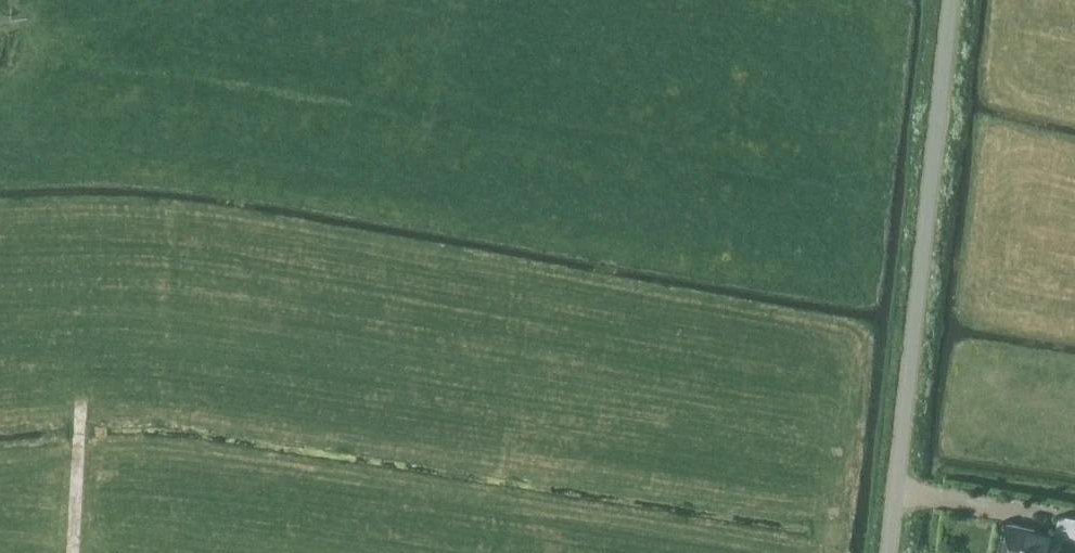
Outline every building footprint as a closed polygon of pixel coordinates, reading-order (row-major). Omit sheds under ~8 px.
[(1062,539),(1074,542),(1074,519),(1059,516),(1055,536),(1008,526),(1003,552),(1059,552),(1062,539)]
